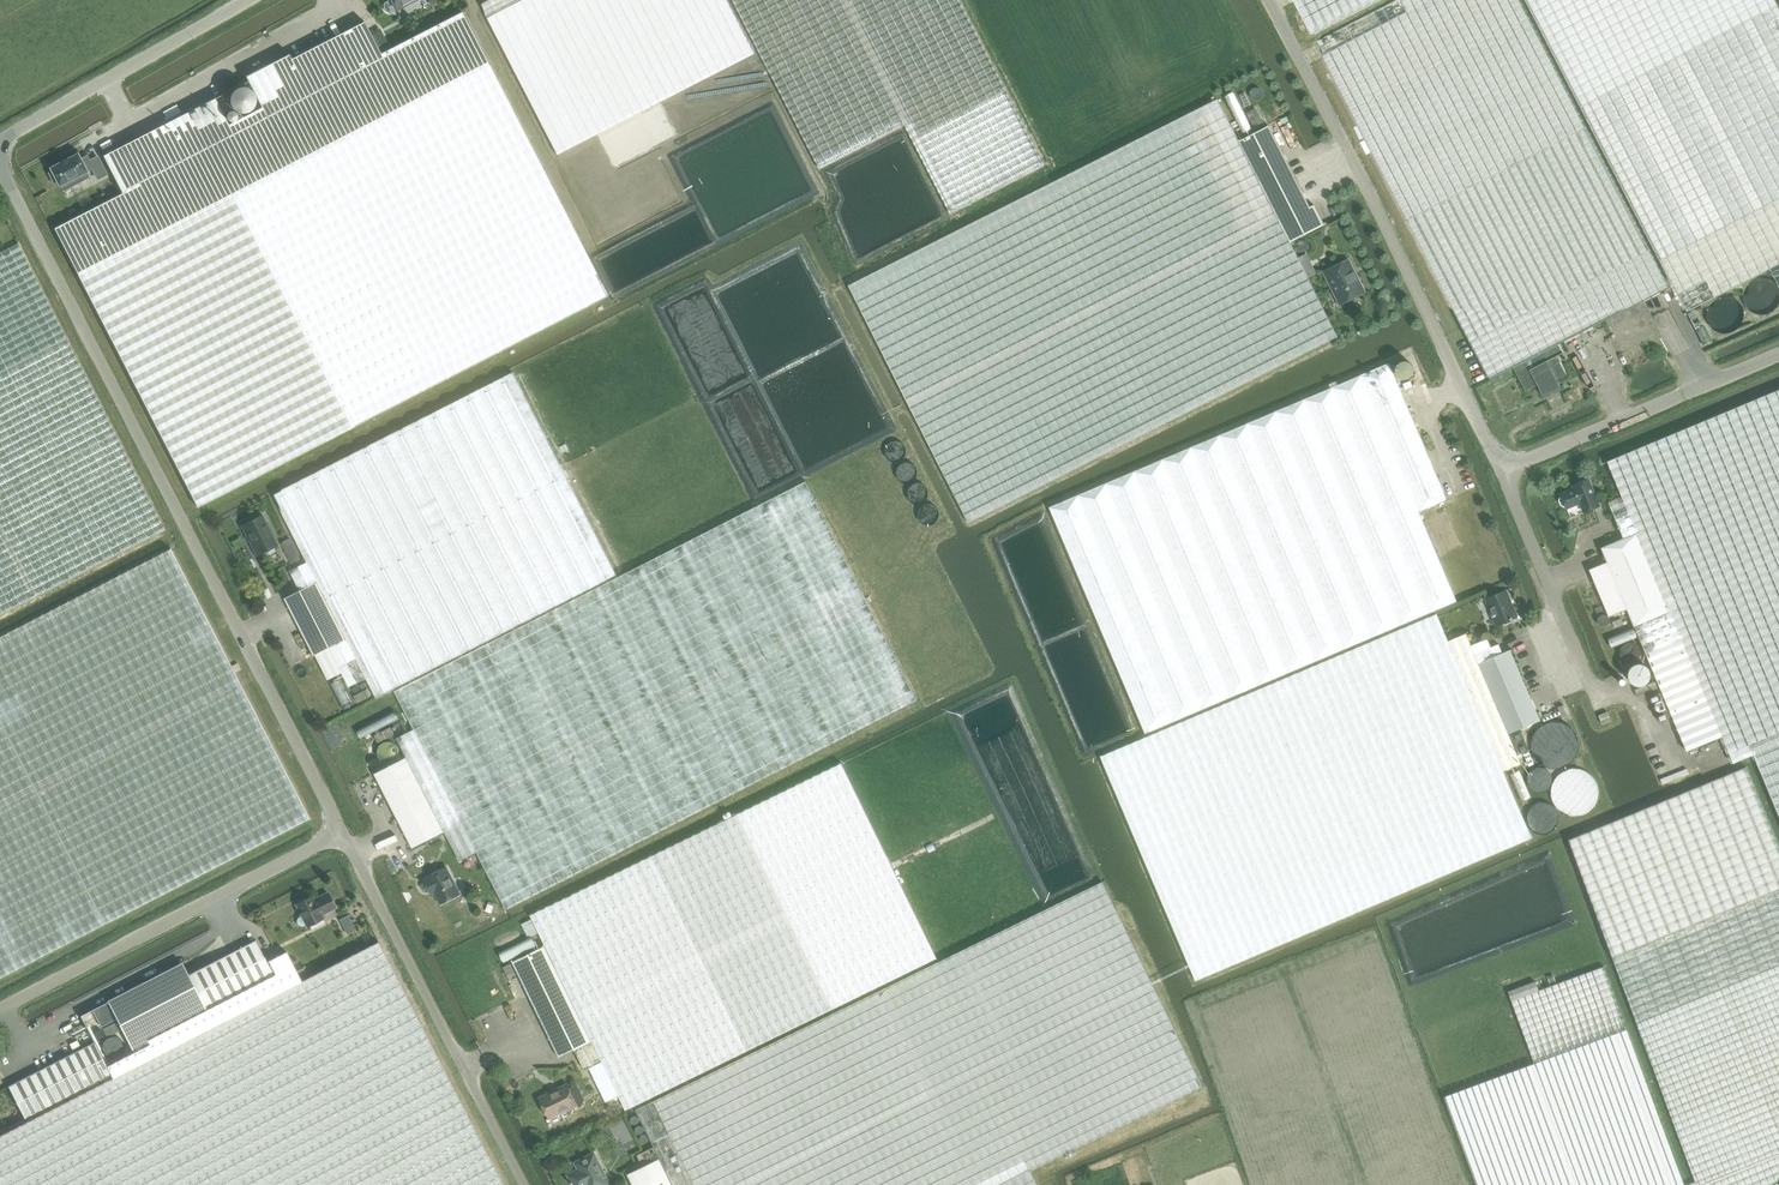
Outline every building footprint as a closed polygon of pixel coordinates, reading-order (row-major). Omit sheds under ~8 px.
[(385,2),(384,5),(384,8),(386,11),(388,13),(390,14),(416,0),(390,0),(385,2)] [(481,5),(559,155),(755,54),(728,0),(490,0),(481,5)] [(951,214),(970,205),(1045,166),(960,0),(733,0),(820,170),(906,126),(951,214)] [(1312,33),(1376,0),(1295,0),(1312,33)] [(1321,54),(1497,392),(1778,251),(1778,0),(1426,0),(1321,54)] [(54,228),(198,507),(377,414),(608,296),(462,12),(381,54),(364,22),(292,59),(289,53),(246,76),(248,81),(103,156),(122,193),(54,228)] [(390,49),(385,39),(377,43),(382,53),(390,49)] [(1239,141),(1218,99),(978,221),(961,229),(849,286),(969,523),(1338,337),(1290,243),(1324,225),(1314,205),(1310,207),(1269,126),(1239,141)] [(78,154),(50,168),(52,171),(49,173),(54,184),(58,182),(59,186),(61,185),(64,190),(89,177),(86,172),(87,171),(92,168),(98,179),(107,174),(98,157),(89,161),(87,156),(81,159),(78,154)] [(165,531),(91,387),(18,243),(0,253),(0,616),(165,531)] [(1324,272),(1335,294),(1340,304),(1365,292),(1355,273),(1357,272),(1350,259),(1324,272)] [(1696,328),(1703,324),(1695,310),(1688,313),(1696,328)] [(1696,330),(1699,334),(1704,344),(1711,341),(1704,326),(1696,330)] [(1050,508),(1146,733),(1457,601),(1419,512),(1448,500),(1389,363),(1050,508)] [(315,656),(316,655),(329,680),(342,673),(350,687),(367,678),(377,698),(617,575),(513,372),(273,495),(308,562),(290,571),(301,591),(286,599),(315,656)] [(1589,569),(1609,617),(1627,609),(1634,626),(1635,626),(1685,748),(1687,751),(1721,737),(1731,760),(1732,763),(1752,754),(1778,819),(1778,389),(1607,461),(1622,497),(1609,502),(1614,516),(1624,538),(1601,548),(1607,562),(1589,569)] [(1573,486),(1574,488),(1561,494),(1562,497),(1560,498),(1559,500),(1561,505),(1564,506),(1565,505),(1567,508),(1580,503),(1584,512),(1599,506),(1588,479),(1573,486)] [(445,832),(460,861),(477,852),(507,910),(917,700),(806,482),(395,691),(415,729),(397,738),(407,757),(375,774),(413,848),(445,832)] [(262,515),(242,526),(257,556),(278,545),(262,515)] [(310,819),(170,548),(0,636),(0,979),(310,819)] [(1511,602),(1510,603),(1505,591),(1486,599),(1497,625),(1517,617),(1511,602)] [(1487,638),(1471,645),(1466,633),(1448,641),(1437,614),(1101,756),(1195,980),(1532,837),(1504,771),(1521,763),(1509,734),(1540,720),(1510,650),(1502,653),(1498,644),(1491,647),(1487,638)] [(1615,628),(1624,624),(1621,618),(1612,622),(1615,628)] [(1656,681),(1635,690),(1638,696),(1659,688),(1656,681)] [(368,689),(354,696),(358,703),(372,696),(368,689)] [(1661,692),(1650,696),(1660,721),(1671,717),(1661,692)] [(1564,705),(1558,707),(1563,719),(1569,716),(1564,705)] [(1602,725),(1611,721),(1607,712),(1599,716),(1602,725)] [(391,727),(375,736),(379,743),(395,735),(391,727)] [(1513,737),(1520,753),(1529,749),(1522,733),(1513,737)] [(1701,748),(1703,755),(1719,748),(1716,742),(1701,748)] [(546,945),(513,961),(560,1057),(575,1050),(585,1070),(592,1067),(595,1073),(606,1068),(626,1110),(937,958),(842,763),(531,915),(533,919),(522,924),(529,937),(539,932),(546,945)] [(1778,1181),(1778,847),(1746,768),(1570,838),(1637,1023),(1636,1023),(1695,1182),(1688,1184),(1769,1184),(1778,1181)] [(432,894),(436,893),(441,904),(461,894),(447,867),(428,877),(428,878),(425,880),(432,894)] [(660,1158),(674,1184),(1037,1184),(1030,1170),(1203,1086),(1103,881),(637,1109),(660,1158)] [(299,902),(296,904),(302,916),(298,918),(296,922),(298,925),(302,927),(306,925),(307,927),(323,918),(321,915),(335,908),(328,893),(314,900),(312,896),(305,899),(303,899),(299,901),(299,902)] [(92,1009),(101,1026),(117,1018),(134,1052),(275,979),(266,961),(255,940),(189,975),(182,962),(108,1000),(108,1001),(92,1009)] [(266,961),(275,979),(134,1052),(107,1066),(111,1075),(113,1078),(0,1136),(0,1184),(503,1184),(378,942),(301,981),(286,952),(282,954),(282,953),(266,961)] [(510,981),(517,977),(511,964),(504,967),(510,981)] [(1477,1184),(1684,1184),(1604,966),(1539,990),(1535,981),(1508,991),(1512,1000),(1511,1000),(1535,1064),(1444,1097),(1477,1184)] [(25,1119),(111,1075),(107,1066),(103,1057),(95,1042),(9,1086),(25,1119)] [(560,1113),(561,1114),(578,1105),(568,1084),(540,1098),(550,1118),(560,1113)] [(629,1131),(625,1123),(617,1127),(620,1132),(625,1134),(629,1131)] [(654,1147),(638,1155),(642,1164),(658,1156),(654,1147)] [(568,1175),(572,1182),(571,1182),(572,1184),(573,1184),(574,1184),(608,1184),(610,1184),(595,1153),(576,1162),(579,1169),(568,1175)] [(660,1158),(628,1174),(633,1184),(674,1184),(660,1158)]
